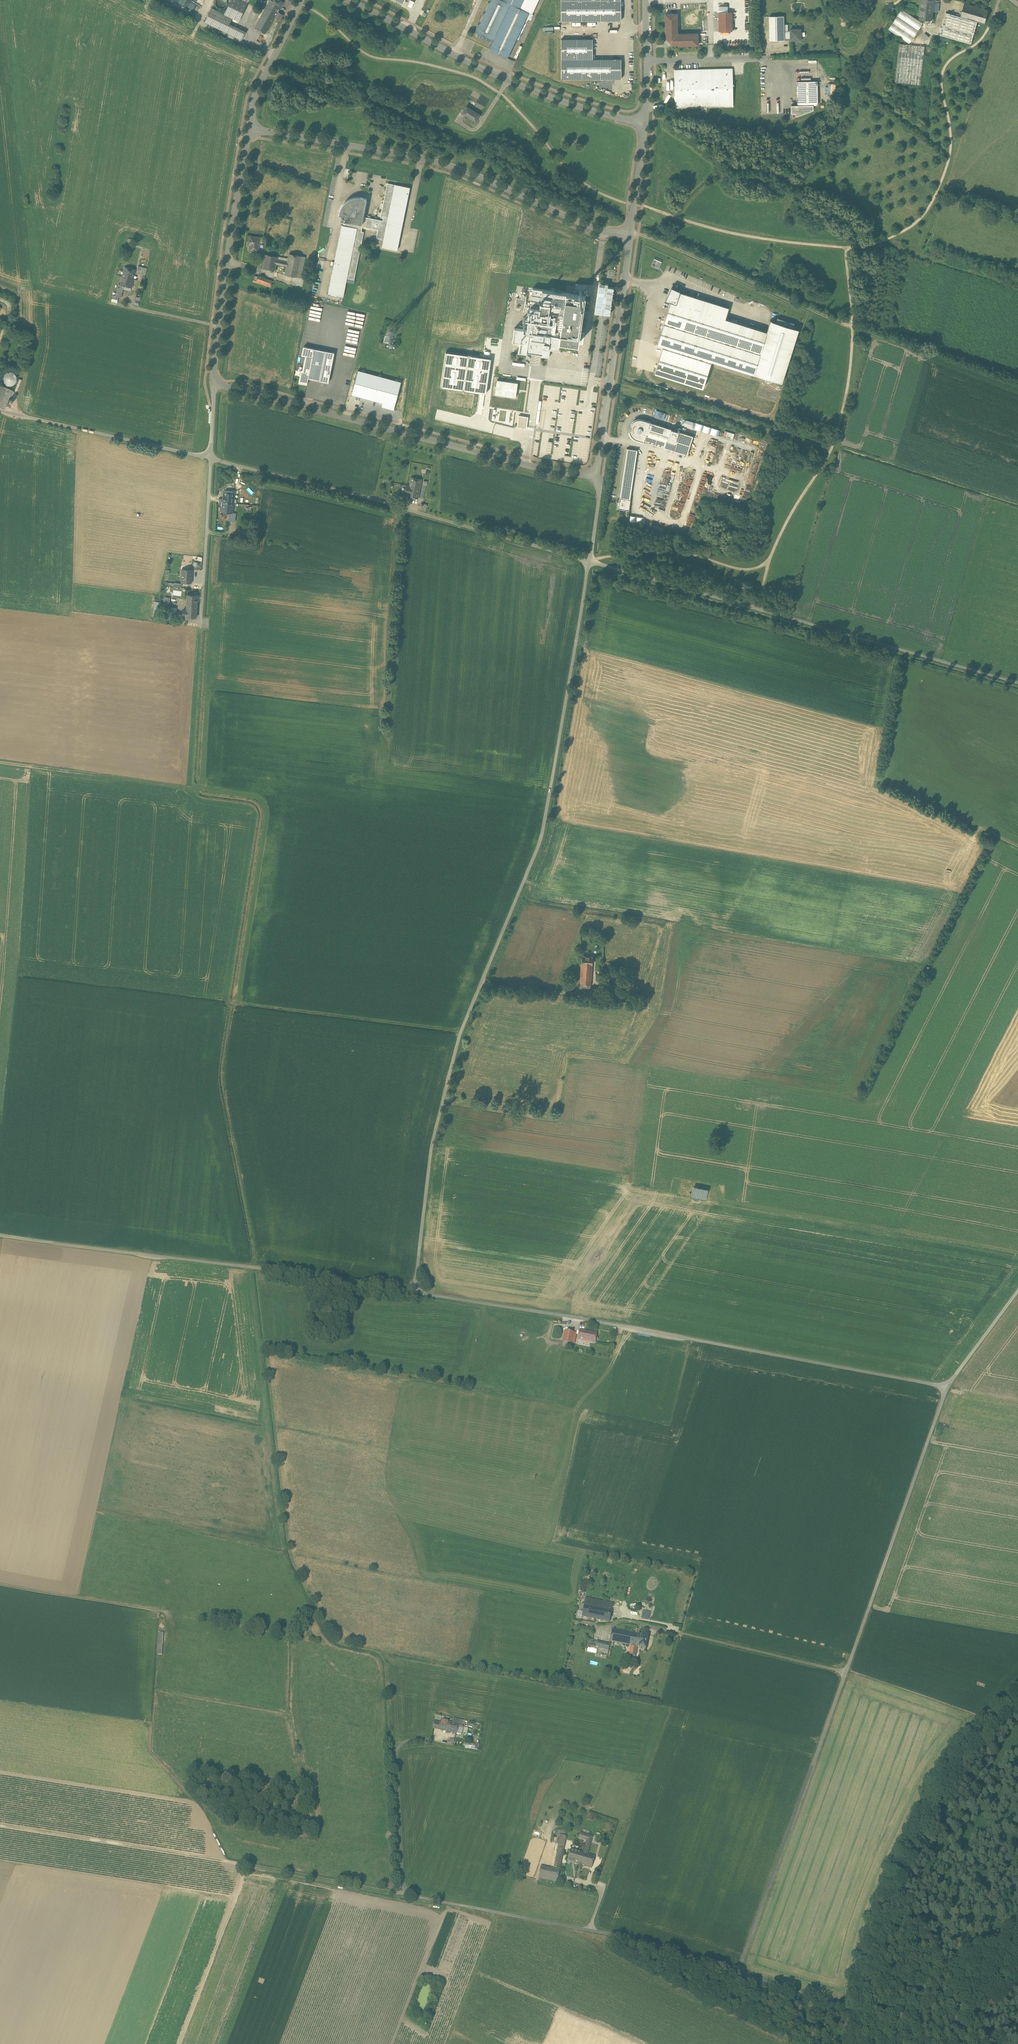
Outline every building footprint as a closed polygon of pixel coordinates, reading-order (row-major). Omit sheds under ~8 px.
[(227,2),(227,0),(216,0),(215,2),(216,5),(217,7),(219,8),(221,8),(224,8),(226,6),(227,4),(227,2)] [(242,0),(232,0),(225,14),(233,18),(239,21),(248,3),(242,0)] [(280,0),(270,0),(266,6),(277,13),(278,13),(278,12),(283,2),(280,0)] [(475,32),(493,40),(511,4),(502,0),(490,0),(475,32)] [(511,4),(520,8),(524,0),(502,0),(511,4)] [(561,21),(621,20),(621,0),(561,0),(561,21)] [(919,19),(932,20),(935,1),(935,0),(922,0),(919,19)] [(989,10),(965,3),(961,16),(977,21),(985,23),(989,10)] [(493,40),(489,49),(493,51),(493,52),(497,54),(498,53),(507,58),(529,12),(520,8),(511,4),(493,40)] [(266,6),(255,27),(266,33),(275,17),(277,13),(266,6)] [(225,14),(212,8),(205,22),(226,32),(229,25),(233,18),(225,14)] [(902,9),(889,28),(909,42),(922,23),(902,9)] [(731,12),(719,12),(719,31),(732,31),(731,12)] [(698,33),(677,34),(677,13),(665,14),(666,32),(667,32),(667,39),(672,44),(679,44),(679,45),(698,45),(698,33)] [(946,13),(940,34),(971,43),(977,21),(961,16),(961,17),(946,13)] [(769,16),(770,40),(784,40),(784,38),(784,31),(783,16),(769,16)] [(246,33),(229,25),(226,32),(242,40),(246,33)] [(790,31),(784,31),(784,38),(790,38),(790,40),(801,40),(800,29),(790,29),(790,31)] [(593,39),(561,39),(561,79),(621,79),(621,59),(593,59),(593,39)] [(924,46),(899,43),(895,82),(920,85),(924,46)] [(732,68),(674,69),(675,108),(733,107),(732,68)] [(817,81),(797,81),(797,105),(811,105),(813,105),(818,105),(817,81)] [(797,105),(791,105),(791,118),(813,110),(813,105),(811,105),(797,105)] [(480,115),(467,107),(463,113),(476,121),(480,115)] [(362,224),(344,221),(343,225),(357,228),(347,278),(354,279),(364,232),(361,231),(362,227),(378,230),(376,238),(384,239),(395,184),(388,183),(381,217),(383,218),(383,220),(370,218),(371,216),(368,215),(368,217),(363,216),(362,224)] [(384,239),(382,247),(398,250),(410,187),(395,184),(384,239)] [(362,224),(363,216),(367,199),(361,197),(354,197),(348,200),(343,204),(340,210),(339,212),(339,215),(345,216),(345,218),(341,217),(340,220),(344,221),(362,224)] [(343,225),(342,225),(328,293),(343,296),(347,278),(357,228),(343,225)] [(259,238),(250,236),(249,242),(251,242),(250,250),(258,251),(259,243),(260,238),(259,238)] [(280,249),(267,246),(265,255),(278,257),(280,249)] [(305,257),(289,253),(288,259),(287,264),(287,266),(285,274),(301,278),(305,257)] [(278,257),(265,255),(263,268),(275,270),(277,264),(287,266),(287,264),(288,259),(278,257)] [(136,269),(125,266),(122,276),(133,279),(136,269)] [(133,279),(122,276),(120,284),(120,285),(124,286),(131,287),(133,279)] [(269,279),(258,276),(256,283),(267,286),(269,279)] [(566,293),(533,288),(527,330),(514,328),(512,341),(520,342),(518,353),(526,354),(527,349),(542,351),(541,356),(549,357),(550,346),(558,347),(559,341),(566,293)] [(676,303),(724,318),(728,307),(679,292),(676,303)] [(585,295),(566,293),(559,341),(578,344),(585,295)] [(676,303),(670,302),(657,344),(754,373),(766,331),(724,318),(676,303)] [(776,320),(785,323),(785,324),(792,326),(793,322),(777,317),(776,320)] [(770,320),(766,331),(754,373),(781,382),(798,329),(770,320)] [(302,355),(306,355),(312,356),(314,348),(304,346),(302,355)] [(326,350),(314,348),(312,356),(313,357),(310,371),(308,378),(320,380),(326,350)] [(334,352),(326,350),(320,380),(328,382),(334,352)] [(312,356),(306,355),(303,369),(310,371),(313,357),(312,356)] [(641,373),(641,364),(639,364),(639,362),(632,362),(632,366),(637,366),(637,372),(641,373)] [(303,369),(302,369),(299,382),(307,384),(308,378),(310,371),(303,369)] [(401,382),(358,370),(351,394),(382,402),(381,406),(394,410),(401,382)] [(16,381),(16,379),(16,376),(14,374),(12,372),(9,372),(7,372),(4,374),(3,376),(2,379),(3,382),(5,384),(7,385),(10,386),(12,385),(14,384),(16,381)] [(10,395),(12,390),(0,384),(0,397),(3,392),(10,395)] [(3,392),(0,397),(0,407),(4,409),(10,395),(3,392)] [(656,409),(654,415),(664,419),(666,413),(656,409)] [(526,427),(527,416),(517,415),(516,426),(526,427)] [(633,437),(636,439),(644,442),(644,441),(650,422),(642,419),(638,419),(634,420),(631,423),(630,426),(629,430),(630,434),(633,437)] [(679,431),(650,422),(644,441),(672,450),(679,431)] [(694,422),(692,428),(718,435),(720,429),(694,422)] [(723,435),(733,438),(735,433),(725,430),(723,435)] [(693,436),(679,431),(672,450),(687,455),(693,436)] [(627,448),(620,498),(630,499),(637,450),(627,448)] [(422,479),(411,477),(409,486),(415,487),(415,489),(417,489),(417,490),(420,490),(422,479)] [(415,487),(409,486),(407,496),(412,497),(418,498),(420,490),(417,490),(417,489),(415,489),(415,487)] [(223,501),(233,503),(234,503),(235,492),(224,491),(223,501)] [(630,499),(620,498),(618,508),(629,510),(630,499)] [(233,503),(223,501),(222,512),(229,512),(232,513),(232,512),(233,503)] [(232,513),(229,512),(228,521),(235,521),(236,513),(232,512),(232,513)] [(192,569),(182,568),(182,582),(192,583),(192,569)] [(198,595),(188,594),(187,604),(197,605),(198,595)] [(197,605),(187,604),(187,609),(183,609),(183,615),(186,615),(186,616),(196,617),(197,605)] [(169,607),(166,607),(165,617),(175,619),(176,608),(169,607)] [(593,956),(582,955),(581,963),(592,964),(593,956)] [(592,964),(581,963),(580,983),(591,984),(592,964)] [(611,986),(607,985),(606,995),(615,995),(617,970),(612,970),(611,986)] [(591,984),(580,983),(579,992),(590,993),(590,987),(591,984)] [(692,1185),(692,1188),(702,1190),(701,1198),(706,1199),(708,1188),(692,1185)] [(702,1190),(692,1188),(691,1193),(690,1193),(690,1194),(690,1195),(701,1198),(702,1190)] [(574,1332),(565,1330),(563,1341),(572,1343),(574,1332)] [(588,1331),(580,1330),(578,1339),(586,1341),(588,1331)] [(597,1333),(588,1331),(586,1341),(595,1343),(597,1333)] [(613,1603),(586,1598),(585,1601),(613,1606),(613,1603)] [(613,1606),(585,1601),(582,1616),(610,1622),(613,1606)] [(636,1633),(613,1629),(610,1641),(631,1645),(629,1655),(636,1656),(638,1646),(633,1645),(636,1633)] [(641,1634),(639,1647),(646,1648),(648,1635),(642,1634),(641,1634)] [(610,1644),(587,1639),(584,1651),(607,1656),(610,1644)] [(453,1722),(441,1720),(439,1729),(446,1731),(446,1732),(449,1733),(449,1731),(461,1734),(463,1727),(459,1726),(459,1724),(453,1722)] [(579,1838),(587,1840),(583,1852),(586,1853),(588,1853),(593,1837),(580,1833),(579,1838)] [(560,1834),(558,1847),(564,1849),(567,1836),(560,1834)] [(564,1849),(558,1847),(554,1866),(560,1868),(564,1849)] [(583,1852),(571,1849),(567,1860),(579,1864),(582,1864),(582,1865),(586,1853),(583,1852)] [(588,1853),(586,1853),(582,1865),(592,1867),(595,1856),(588,1853)] [(560,1869),(541,1865),(539,1877),(558,1881),(560,1869)]
